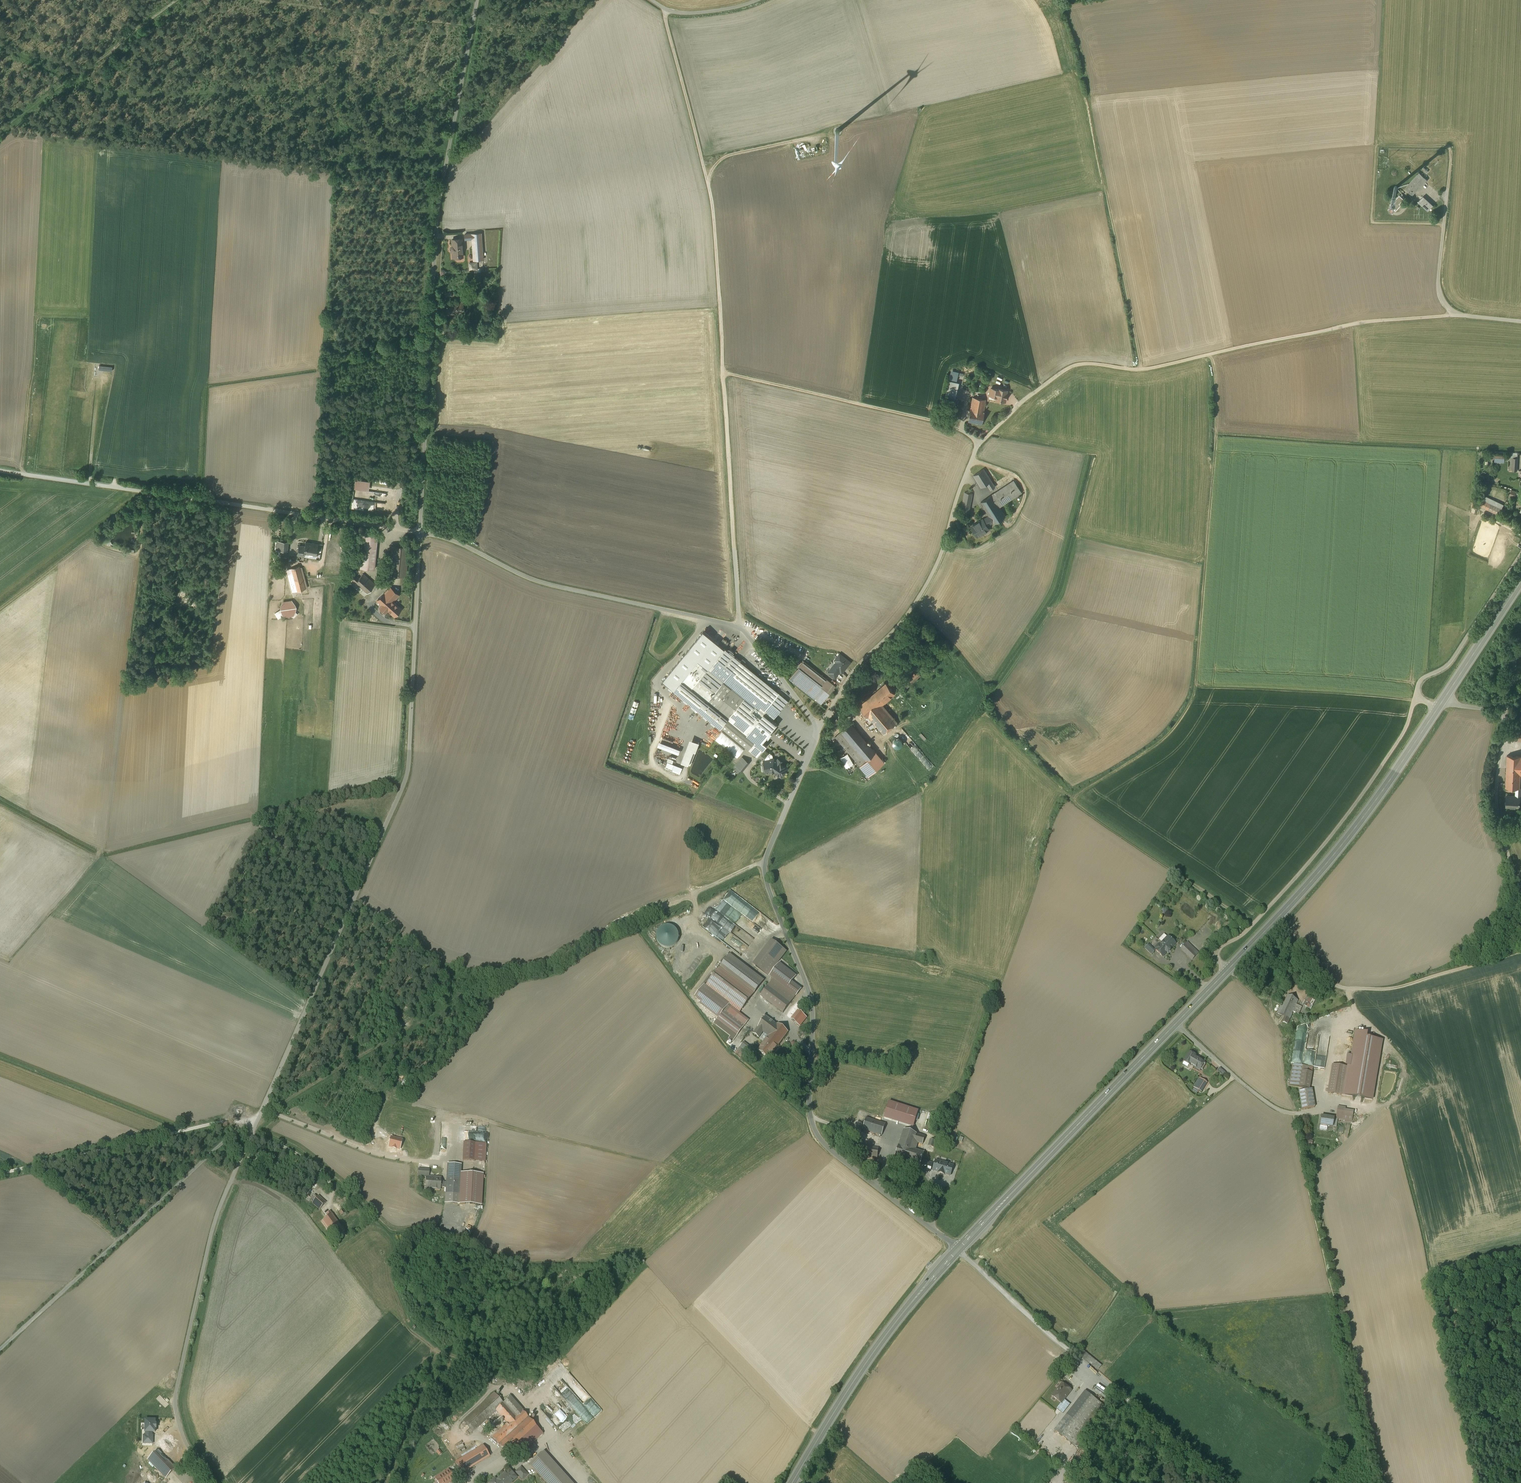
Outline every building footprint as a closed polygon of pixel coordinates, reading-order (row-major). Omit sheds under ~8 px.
[(1427,180),(1419,173),(1405,189),(1413,196),(1427,180)] [(1404,199),(1399,194),(1390,205),(1396,210),(1401,205),(1399,203),(1404,199)] [(1433,205),(1423,197),(1418,203),(1428,211),(1433,205)] [(484,234),(467,235),(467,241),(473,241),(474,261),(485,260),(484,234)] [(463,242),(452,242),(453,260),(464,260),(463,242)] [(466,304),(448,306),(449,315),(467,313),(466,304)] [(959,382),(949,380),(945,397),(956,399),(959,382)] [(997,389),(990,387),(989,396),(995,397),(995,400),(1006,402),(1008,390),(997,388),(997,389)] [(986,399),(972,397),(968,422),(982,424),(986,399)] [(986,468),(974,476),(983,490),(991,486),(994,491),(999,488),(986,468)] [(370,481),(355,479),(354,488),(368,490),(370,481)] [(1016,481),(979,502),(988,516),(993,524),(995,528),(1008,521),(1000,509),(1024,495),(1016,481)] [(974,495),(965,493),(962,513),(970,514),(974,495)] [(1504,510),(1484,501),(1482,506),(1501,516),(1504,510)] [(988,516),(971,527),(978,538),(991,531),(989,527),(993,524),(988,516)] [(380,536),(363,535),(360,568),(377,569),(380,536)] [(287,558),(289,542),(279,541),(278,551),(282,551),(281,557),(287,558)] [(307,548),(300,546),(298,557),(306,558),(307,554),(318,556),(320,545),(308,543),(307,548)] [(409,546),(395,545),(392,575),(407,577),(409,546)] [(356,556),(355,556),(353,555),(351,556),(349,556),(348,558),(348,560),(347,561),(348,563),(349,565),(350,566),(352,566),(354,566),(356,565),(357,565),(358,563),(358,561),(358,559),(357,557),(356,556)] [(300,567),(291,569),(298,593),(307,590),(300,567)] [(355,575),(348,583),(364,598),(376,585),(364,573),(359,578),(355,575)] [(399,595),(390,587),(377,602),(382,606),(379,609),(385,615),(388,612),(396,620),(404,611),(394,601),(399,595)] [(288,600),(287,601),(285,602),(283,605),(282,607),(283,611),(284,613),(286,614),(288,615),(291,615),(293,614),(295,612),(296,610),(297,608),(296,605),(295,603),(293,601),(291,601),(288,600)] [(736,658),(703,631),(663,680),(679,692),(679,691),(721,726),(748,749),(772,720),(763,713),(779,693),(744,664),(741,661),(740,661),(741,660),(737,657),(736,658)] [(851,661),(840,653),(836,658),(838,660),(832,668),(831,668),(828,672),(835,677),(838,673),(837,673),(839,670),(841,672),(844,669),(843,668),(845,667),(846,667),(851,661)] [(835,685),(804,660),(790,678),(821,703),(835,685)] [(922,677),(917,671),(909,677),(915,683),(922,677)] [(895,694),(886,683),(859,706),(859,707),(868,717),(869,716),(883,733),(897,722),(882,705),(895,694)] [(679,691),(679,692),(721,727),(721,726),(679,691)] [(779,693),(763,713),(772,720),(788,700),(779,693)] [(772,720),(748,749),(757,756),(767,744),(763,741),(767,736),(768,737),(772,732),(771,731),(777,724),(772,720)] [(884,762),(851,723),(835,736),(860,765),(869,775),(884,762)] [(1512,742),(1520,742),(1520,729),(1512,728),(1512,742)] [(699,742),(691,739),(682,762),(690,765),(699,742)] [(680,749),(659,741),(657,746),(679,754),(680,749)] [(765,760),(767,770),(772,769),(777,772),(777,773),(781,776),(782,775),(784,771),(787,767),(781,763),(782,761),(778,758),(777,760),(774,758),(773,758),(773,754),(770,752),(770,751),(765,758),(765,760)] [(1509,755),(1507,788),(1518,788),(1520,788),(1520,756),(1509,755)] [(747,761),(743,757),(736,765),(738,766),(741,769),(747,761)] [(682,768),(667,762),(665,768),(680,774),(682,768)] [(1509,795),(1508,806),(1520,807),(1520,796),(1517,796),(1509,795)] [(657,932),(656,936),(657,940),(658,943),(661,946),(664,948),(668,948),(671,948),(674,946),(677,943),(678,940),(679,936),(678,933),(676,930),(673,927),(670,926),(666,926),(663,927),(660,929),(657,932)] [(1177,945),(1169,937),(1161,946),(1159,944),(1154,949),(1164,959),(1169,954),(1170,955),(1174,951),(1172,950),(1177,945)] [(787,952),(771,940),(752,965),(768,977),(787,952)] [(1199,954),(1188,944),(1182,950),(1193,960),(1199,954)] [(765,980),(730,954),(703,988),(730,1009),(727,1013),(744,1026),(749,1020),(740,1013),(765,980)] [(769,976),(773,979),(760,997),(783,1014),(802,989),(792,982),(797,976),(779,963),(769,976)] [(1299,1001),(1289,996),(1284,1007),(1282,1006),(1278,1014),(1285,1017),(1284,1022),(1289,1024),(1299,1001)] [(808,1018),(799,1012),(792,1021),(801,1027),(808,1018)] [(767,1017),(753,1035),(759,1039),(763,1034),(768,1038),(758,1052),(769,1061),(790,1034),(767,1017)] [(1372,1101),(1382,1040),(1366,1038),(1367,1033),(1355,1031),(1350,1061),(1348,1061),(1347,1067),(1343,1096),(1372,1101)] [(1343,1052),(1341,1051),(1339,1052),(1337,1052),(1335,1054),(1335,1055),(1334,1057),(1335,1059),(1335,1061),(1337,1062),(1339,1063),(1341,1063),(1343,1063),(1344,1062),(1346,1060),(1346,1058),(1346,1056),(1346,1054),(1344,1053),(1343,1052)] [(1206,1063),(1189,1053),(1183,1063),(1190,1068),(1191,1066),(1201,1071),(1206,1063)] [(1309,1067),(1292,1064),(1288,1085),(1310,1089),(1312,1073),(1309,1072),(1309,1067)] [(1347,1067),(1332,1065),(1328,1093),(1343,1096),(1347,1067)] [(1210,1084),(1201,1079),(1196,1089),(1205,1094),(1210,1084)] [(1312,1089),(1299,1091),(1301,1109),(1315,1108),(1312,1089)] [(1346,1108),(1338,1106),(1335,1119),(1352,1122),(1353,1111),(1345,1110),(1346,1108)] [(1334,1118),(1321,1116),(1319,1126),(1332,1128),(1334,1118)] [(889,1125),(871,1119),(867,1132),(885,1138),(889,1125)] [(927,1139),(905,1132),(896,1160),(931,1171),(935,1157),(917,1152),(919,1145),(925,1147),(927,1139)] [(486,1144),(464,1143),(463,1161),(485,1162),(486,1144)] [(882,1147),(867,1144),(865,1156),(881,1158),(882,1147)] [(462,1165),(447,1164),(446,1182),(441,1182),(441,1178),(429,1177),(425,1177),(424,1190),(441,1191),(441,1189),(446,1189),(446,1194),(459,1194),(460,1194),(461,1173),(462,1165)] [(484,1174),(461,1173),(460,1194),(459,1194),(458,1204),(482,1206),(484,1174)] [(327,1202),(319,1195),(312,1203),(320,1210),(327,1202)] [(346,1232),(332,1210),(326,1214),(329,1218),(322,1223),(331,1236),(338,1231),(341,1236),(346,1232)] [(1102,1366),(1080,1348),(1077,1353),(1098,1371),(1102,1366)] [(1074,1390),(1063,1381),(1052,1395),(1062,1403),(1057,1409),(1063,1415),(1071,1405),(1065,1401),(1074,1390)] [(1106,1390),(1095,1382),(1091,1387),(1102,1396),(1106,1390)] [(1107,1410),(1085,1392),(1054,1430),(1076,1448),(1107,1410)] [(510,1426),(495,1441),(509,1457),(522,1445),(528,1452),(546,1436),(513,1399),(506,1406),(497,1396),(466,1424),(477,1435),(500,1415),(510,1426)] [(152,1440),(145,1433),(140,1439),(147,1445),(152,1440)] [(168,1439),(161,1447),(167,1452),(164,1455),(160,1451),(149,1462),(157,1469),(151,1475),(159,1482),(162,1482),(177,1468),(169,1461),(179,1450),(168,1439)] [(484,1447),(456,1463),(463,1474),(490,1458),(484,1447)] [(532,1466),(547,1482),(574,1482),(546,1453),(532,1466)] [(446,1466),(433,1474),(439,1482),(452,1482),(455,1481),(446,1466)] [(523,1468),(516,1473),(524,1482),(530,1477),(523,1468)] [(511,1470),(498,1480),(497,1479),(492,1482),(516,1482),(519,1480),(511,1470)]
